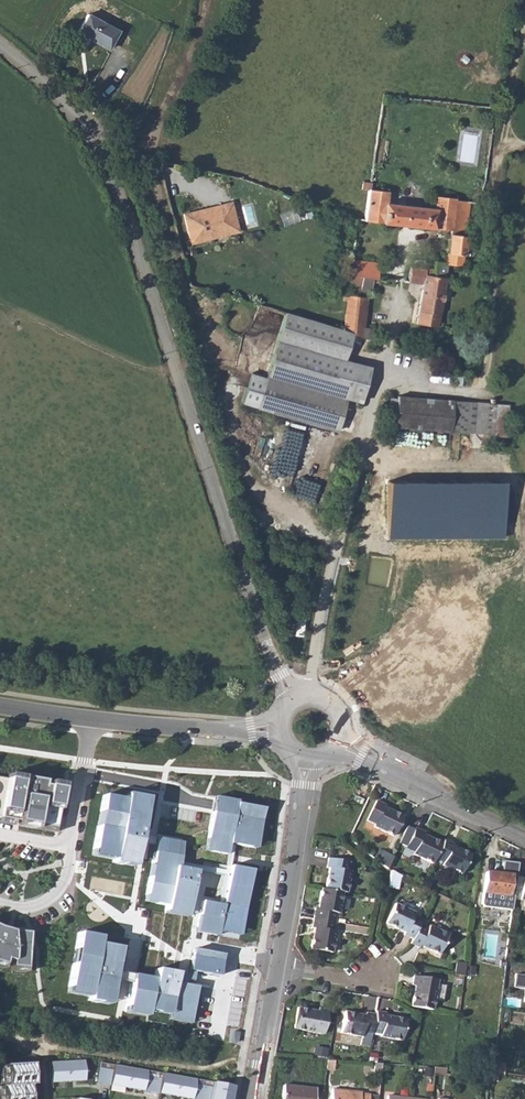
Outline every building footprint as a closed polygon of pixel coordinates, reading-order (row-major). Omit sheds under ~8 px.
[(84,13),(74,32),(104,48),(115,30),(84,13)] [(369,189),(365,218),(365,219),(449,229),(445,261),(445,264),(448,264),(462,266),(469,202),(455,199),(455,196),(436,194),(434,208),(397,203),(398,191),(370,187),(370,181),(363,180),(362,188),(369,189)] [(231,202),(184,214),(191,244),(239,231),(231,202)] [(297,208),(281,213),(284,223),(299,219),(297,208)] [(424,276),(423,286),(423,288),(416,323),(437,327),(448,264),(445,264),(445,261),(435,260),(434,269),(432,277),(424,276)] [(349,261),(348,276),(372,280),(377,280),(379,265),(349,261)] [(410,266),(408,283),(423,286),(424,276),(424,268),(410,266)] [(424,268),(424,276),(432,277),(434,269),(424,268)] [(348,276),(346,289),(370,292),(372,280),(348,276)] [(352,334),(372,340),(372,332),(363,329),(367,298),(345,294),(341,294),(341,301),(345,302),(345,332),(349,334),(352,334)] [(296,318),(295,317),(287,342),(276,339),(256,406),(334,429),(344,396),(354,362),(344,359),(352,334),(349,334),(345,332),(296,318)] [(370,367),(354,362),(344,396),(360,401),(370,367)] [(397,397),(395,426),(421,428),(437,429),(448,430),(451,400),(397,397)] [(451,400),(448,430),(469,432),(472,402),(451,400)] [(274,457),(287,460),(293,427),(281,424),(274,457)] [(421,428),(420,440),(435,442),(437,429),(421,428)] [(21,777),(7,775),(2,808),(16,810),(15,814),(20,815),(19,821),(38,824),(41,801),(45,802),(45,804),(59,806),(62,784),(48,782),(47,786),(43,786),(44,781),(28,778),(27,783),(20,782),(21,777)] [(147,798),(126,794),(125,799),(114,859),(113,863),(135,867),(147,798)] [(356,799),(364,803),(366,798),(358,794),(356,799)] [(114,859),(125,799),(104,796),(94,855),(114,859)] [(237,800),(215,797),(206,850),(227,854),(229,844),(236,803),(237,800)] [(379,800),(369,819),(377,823),(376,826),(394,835),(404,816),(386,807),(387,804),(379,800)] [(264,808),(236,803),(229,844),(256,849),(264,808)] [(408,825),(400,842),(406,844),(414,827),(408,825)] [(425,858),(434,862),(436,857),(444,843),(435,838),(434,841),(415,831),(405,851),(424,860),(425,858)] [(167,905),(173,867),(174,865),(178,866),(183,842),(159,838),(148,901),(167,905)] [(444,843),(436,857),(445,861),(443,864),(462,873),(472,854),(454,844),(454,842),(446,838),(444,843)] [(385,851),(379,861),(387,868),(393,855),(385,851)] [(329,868),(324,889),(341,892),(345,892),(349,872),(346,871),(348,862),(327,859),(326,868),(329,868)] [(251,870),(231,866),(223,906),(219,931),(239,935),(251,870)] [(195,871),(173,867),(167,905),(165,913),(187,917),(195,871)] [(390,870),(387,887),(396,889),(399,875),(390,870)] [(487,873),(484,893),(482,904),(484,907),(504,910),(506,908),(508,896),(510,876),(487,873)] [(314,908),(312,917),(332,921),(334,912),(337,912),(341,892),(324,889),(320,888),(316,908),(314,908)] [(219,931),(223,906),(201,902),(196,932),(218,936),(219,931)] [(402,936),(410,940),(418,926),(420,920),(412,916),(413,914),(394,905),(384,924),(403,933),(402,936)] [(332,921),(312,917),(310,927),(313,928),(309,948),(329,952),(333,931),(331,931),(332,921)] [(410,940),(408,945),(415,949),(417,947),(436,956),(445,938),(426,927),(425,930),(418,926),(410,940)] [(0,928),(0,963),(4,964),(4,959),(11,961),(11,966),(25,967),(28,933),(13,931),(2,929),(0,928)] [(89,996),(99,943),(100,937),(79,933),(68,993),(89,996)] [(120,947),(99,943),(89,996),(89,999),(110,1003),(114,980),(116,971),(120,947)] [(223,954),(193,950),(190,971),(219,975),(223,954)] [(457,964),(456,976),(464,978),(466,965),(457,964)] [(170,1014),(175,983),(177,973),(155,969),(153,978),(148,1010),(170,1014)] [(515,973),(513,987),(524,988),(524,989),(523,1001),(524,1002),(524,974),(515,973)] [(148,1010),(153,978),(133,975),(131,983),(126,1013),(146,1017),(148,1010)] [(416,987),(412,1006),(433,1010),(438,981),(414,976),(412,986),(416,987)] [(197,986),(175,983),(170,1014),(169,1019),(190,1023),(197,986)] [(295,1006),(291,1028),(321,1033),(325,1009),(317,1007),(316,1010),(295,1006)] [(373,1015),(370,1032),(377,1034),(377,1036),(399,1039),(402,1019),(382,1015),(383,1013),(374,1011),(373,1015)] [(360,1034),(369,1036),(370,1032),(373,1015),(363,1013),(363,1016),(342,1012),(339,1032),(359,1036),(360,1034)] [(84,1060),(49,1062),(50,1084),(85,1083),(84,1060)] [(0,1065),(0,1086),(27,1084),(32,1084),(30,1063),(0,1065)] [(147,1071),(112,1065),(111,1070),(108,1085),(143,1092),(143,1091),(146,1076),(147,1071)] [(111,1070),(98,1067),(95,1083),(108,1085),(111,1070)] [(162,1073),(161,1078),(158,1094),(187,1098),(192,1098),(195,1084),(196,1079),(162,1073)] [(161,1078),(146,1076),(143,1091),(158,1094),(161,1078)] [(212,1082),(211,1087),(209,1098),(231,1098),(233,1086),(212,1082)] [(27,1084),(0,1086),(0,1098),(29,1098),(27,1084)] [(195,1084),(192,1098),(209,1098),(211,1087),(195,1084)] [(280,1098),(312,1098),(313,1088),(281,1085),(280,1098)] [(329,1098),(367,1098),(368,1094),(358,1093),(358,1092),(330,1089),(329,1098)]
